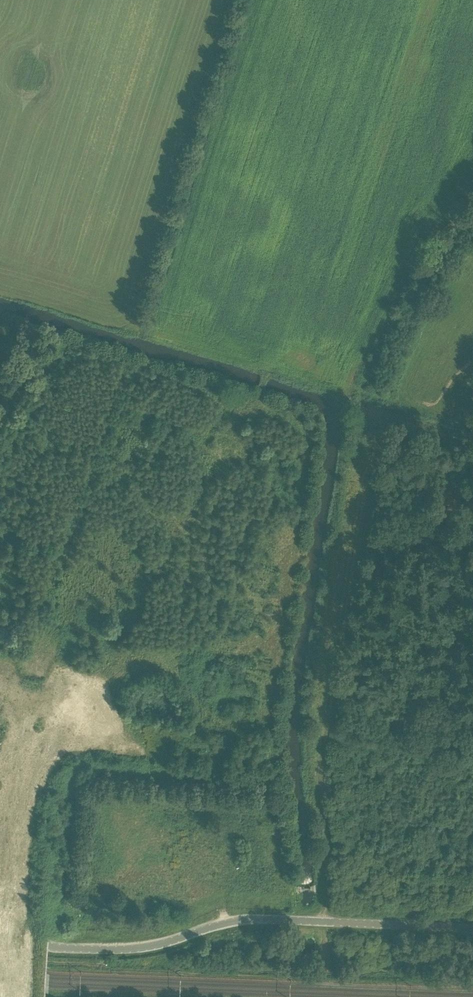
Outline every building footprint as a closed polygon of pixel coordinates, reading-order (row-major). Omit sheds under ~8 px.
[(46,984),(47,976),(49,947),(49,939),(65,940),(62,936),(48,934),(47,939),(44,996),(45,996),(46,984)]
